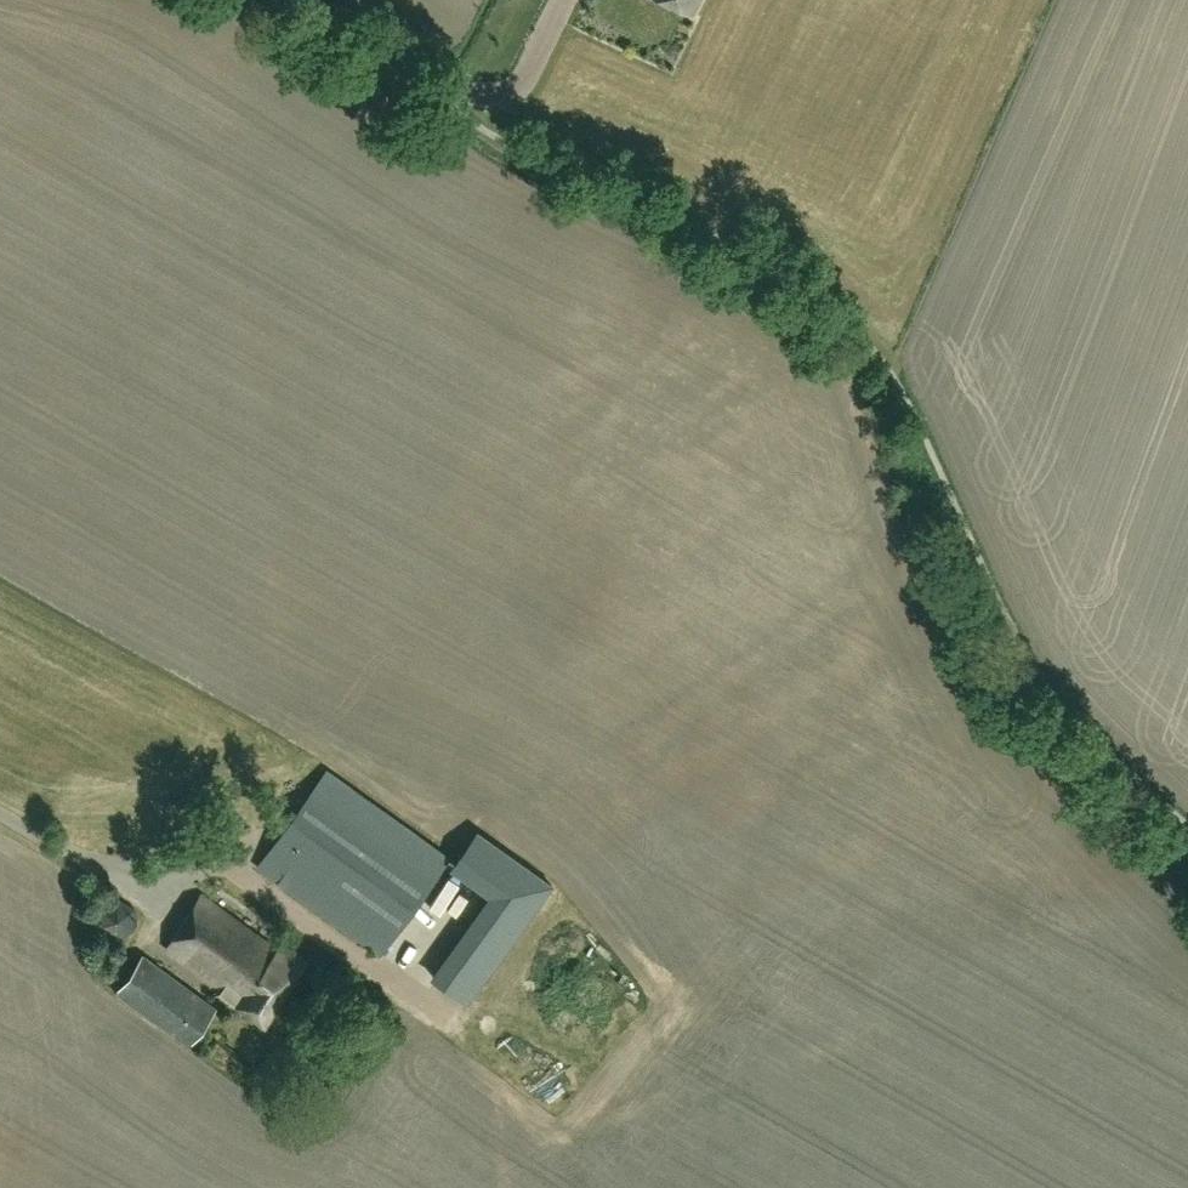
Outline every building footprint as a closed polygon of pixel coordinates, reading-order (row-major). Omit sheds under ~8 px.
[(693,16),(701,0),(661,0),(693,16)] [(447,859),(327,772),(259,866),(379,953),(447,859)] [(476,831),(453,864),(497,895),(529,918),(552,886),(476,831)] [(529,918),(497,895),(436,980),(466,1002),(529,918)] [(200,896),(164,950),(216,985),(215,986),(220,989),(218,993),(264,1024),(307,960),(282,943),(278,949),(200,896)] [(216,1008),(143,955),(116,992),(189,1045),(216,1008)] [(641,1052),(620,1065),(628,1076),(648,1063),(641,1052)]
